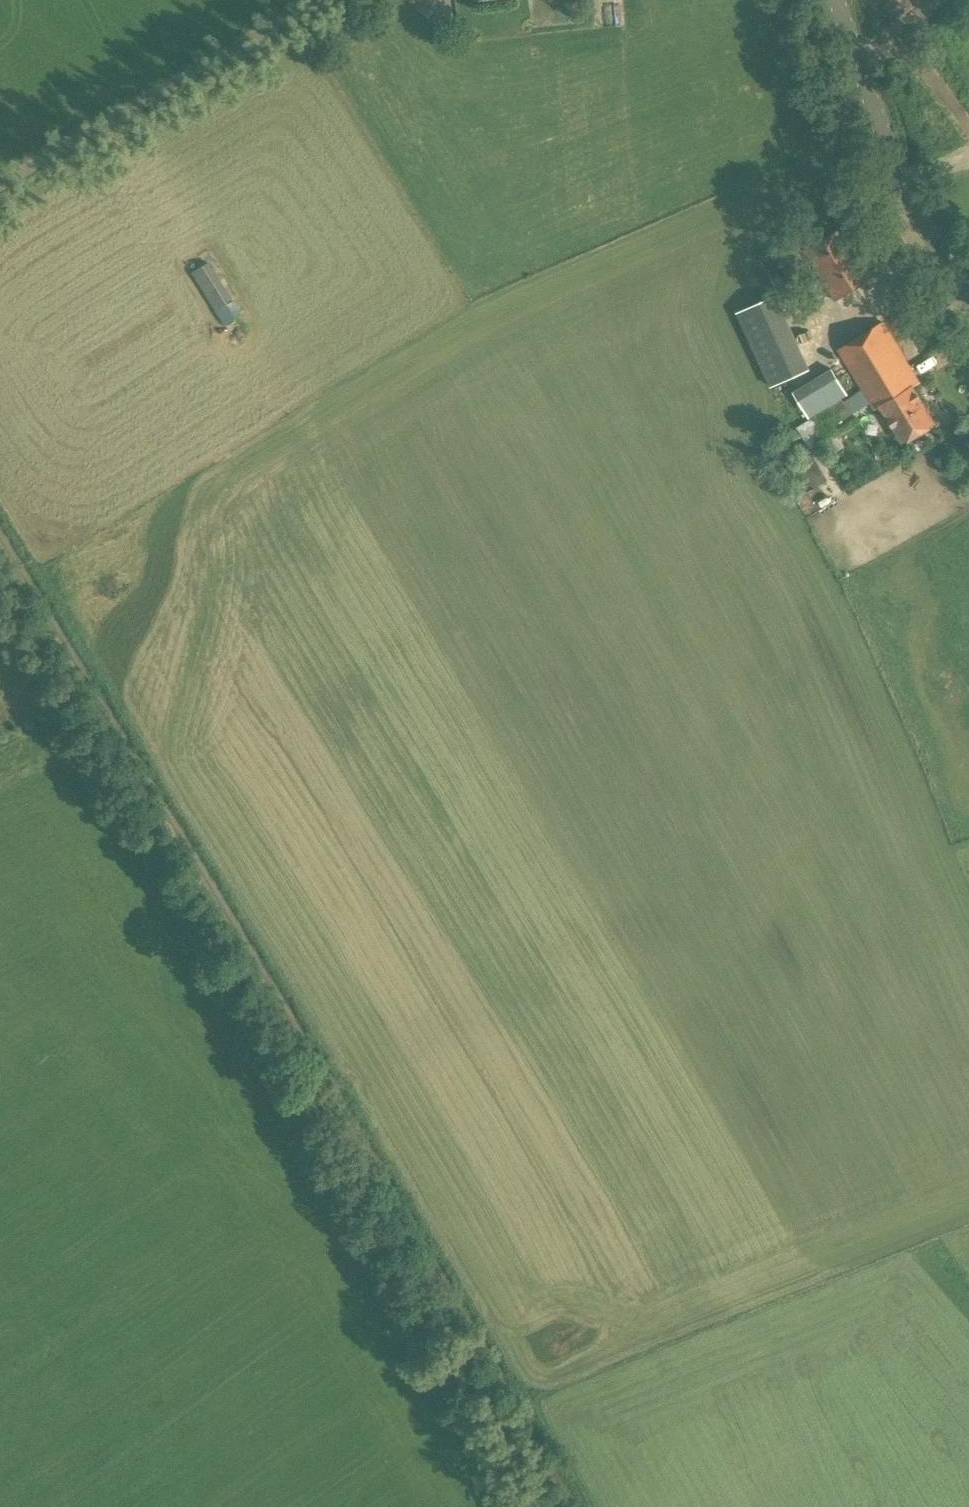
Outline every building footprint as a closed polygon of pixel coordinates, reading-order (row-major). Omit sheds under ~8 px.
[(834,300),(874,275),(844,225),(804,250),(834,300)] [(214,309),(231,299),(207,261),(190,271),(214,309)] [(774,290),(735,307),(769,382),(808,365),(774,290)] [(934,422),(912,386),(920,381),(883,320),(837,349),(874,409),(881,405),(903,440),(934,422)] [(831,363),(792,386),(809,415),(848,391),(831,363)] [(831,425),(850,413),(842,399),(823,411),(831,425)] [(821,418),(805,417),(804,439),(820,440),(821,418)]
